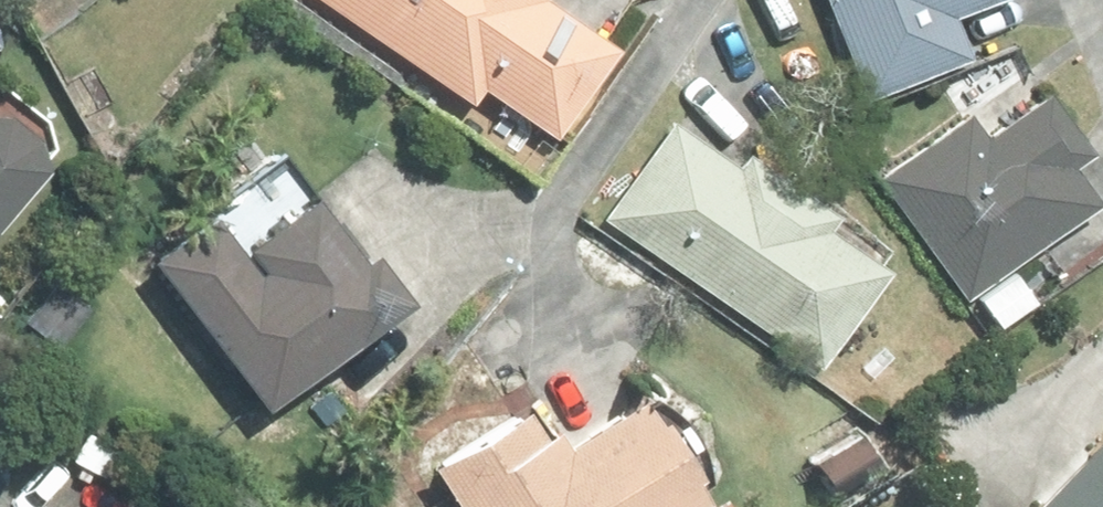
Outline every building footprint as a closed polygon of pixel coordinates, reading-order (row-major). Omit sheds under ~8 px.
[(470,115),(481,99),(555,153),(617,67),(540,12),(549,0),(311,0),(470,115)] [(864,111),(969,70),(953,33),(1016,8),(1013,0),(820,0),(864,111)] [(966,126),(879,190),(966,307),(1094,213),(1069,180),(1088,167),(1044,108),(984,151),(966,126)] [(42,193),(38,163),(0,132),(0,244),(42,193)] [(602,234),(819,380),(884,283),(826,244),(834,231),(744,171),(736,181),(668,135),(602,234)] [(279,172),(151,266),(158,276),(152,281),(262,429),(403,325),(370,280),(357,289),(315,232),(320,227),(279,172)] [(1016,284),(979,308),(999,341),(1037,315),(1016,284)] [(55,296),(24,331),(56,360),(87,324),(55,296)] [(446,506),(687,506),(636,425),(561,471),(549,452),(538,460),(519,430),(432,484),(446,506)] [(81,439),(66,468),(105,489),(121,461),(81,439)] [(1046,506),(1102,506),(1102,463),(1095,455),(1046,506)] [(814,481),(829,506),(834,506),(875,484),(859,456),(814,481)]
